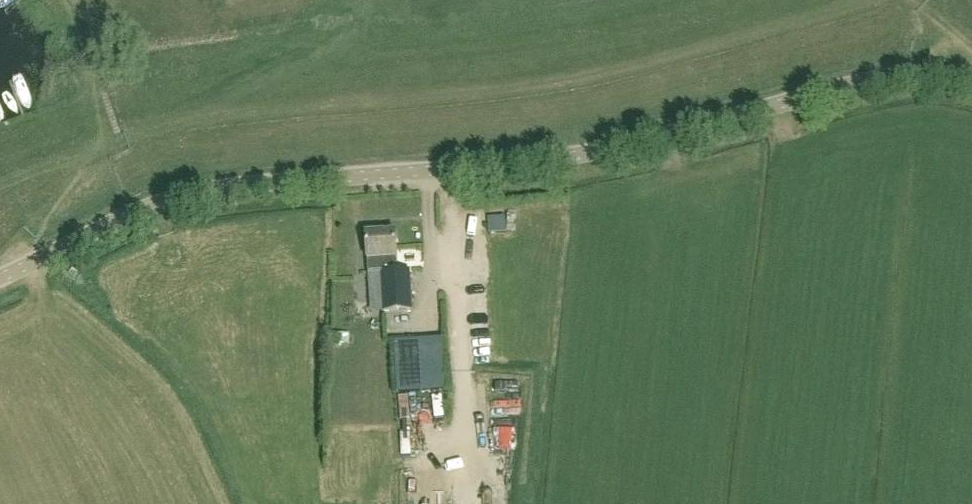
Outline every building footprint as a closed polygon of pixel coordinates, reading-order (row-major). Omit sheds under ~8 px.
[(397,232),(366,234),(369,273),(380,273),(382,313),(413,311),(411,271),(399,272),(397,232)] [(418,315),(417,336),(442,336),(442,316),(418,315)] [(443,341),(395,343),(398,394),(446,391),(443,341)]
